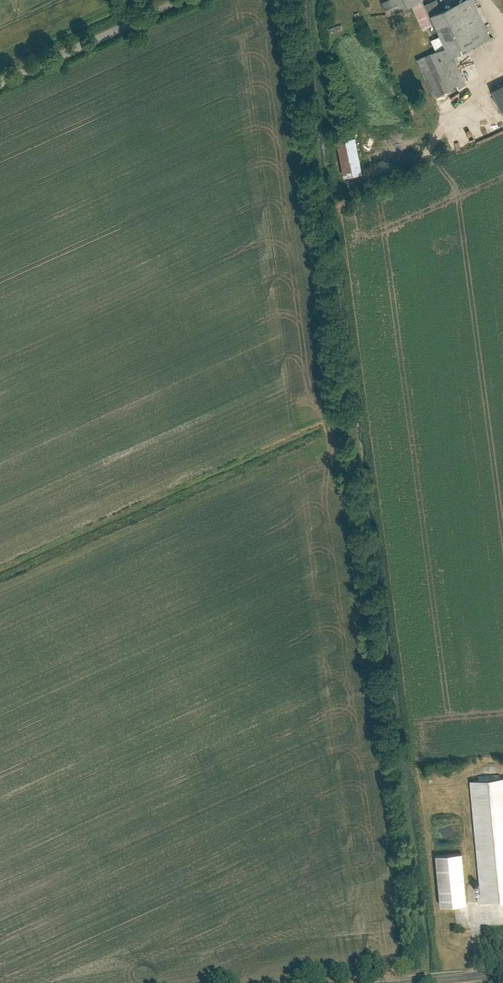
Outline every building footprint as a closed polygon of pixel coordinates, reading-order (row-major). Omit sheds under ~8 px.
[(385,1),(389,12),(414,1),(426,28),(443,20),(449,33),(436,38),(441,49),(420,58),(438,96),(473,81),(460,52),(496,36),(480,0),(461,0),(445,7),(441,0),(434,0),(429,2),(428,0),(387,0),(385,1)] [(493,88),(502,107),(502,83),(493,88)] [(490,110),(484,118),(490,122),(496,114),(490,110)] [(370,172),(362,135),(343,139),(350,176),(370,172)] [(502,900),(502,777),(470,780),(478,902),(502,900)] [(442,905),(469,903),(465,852),(438,854),(442,905)]
